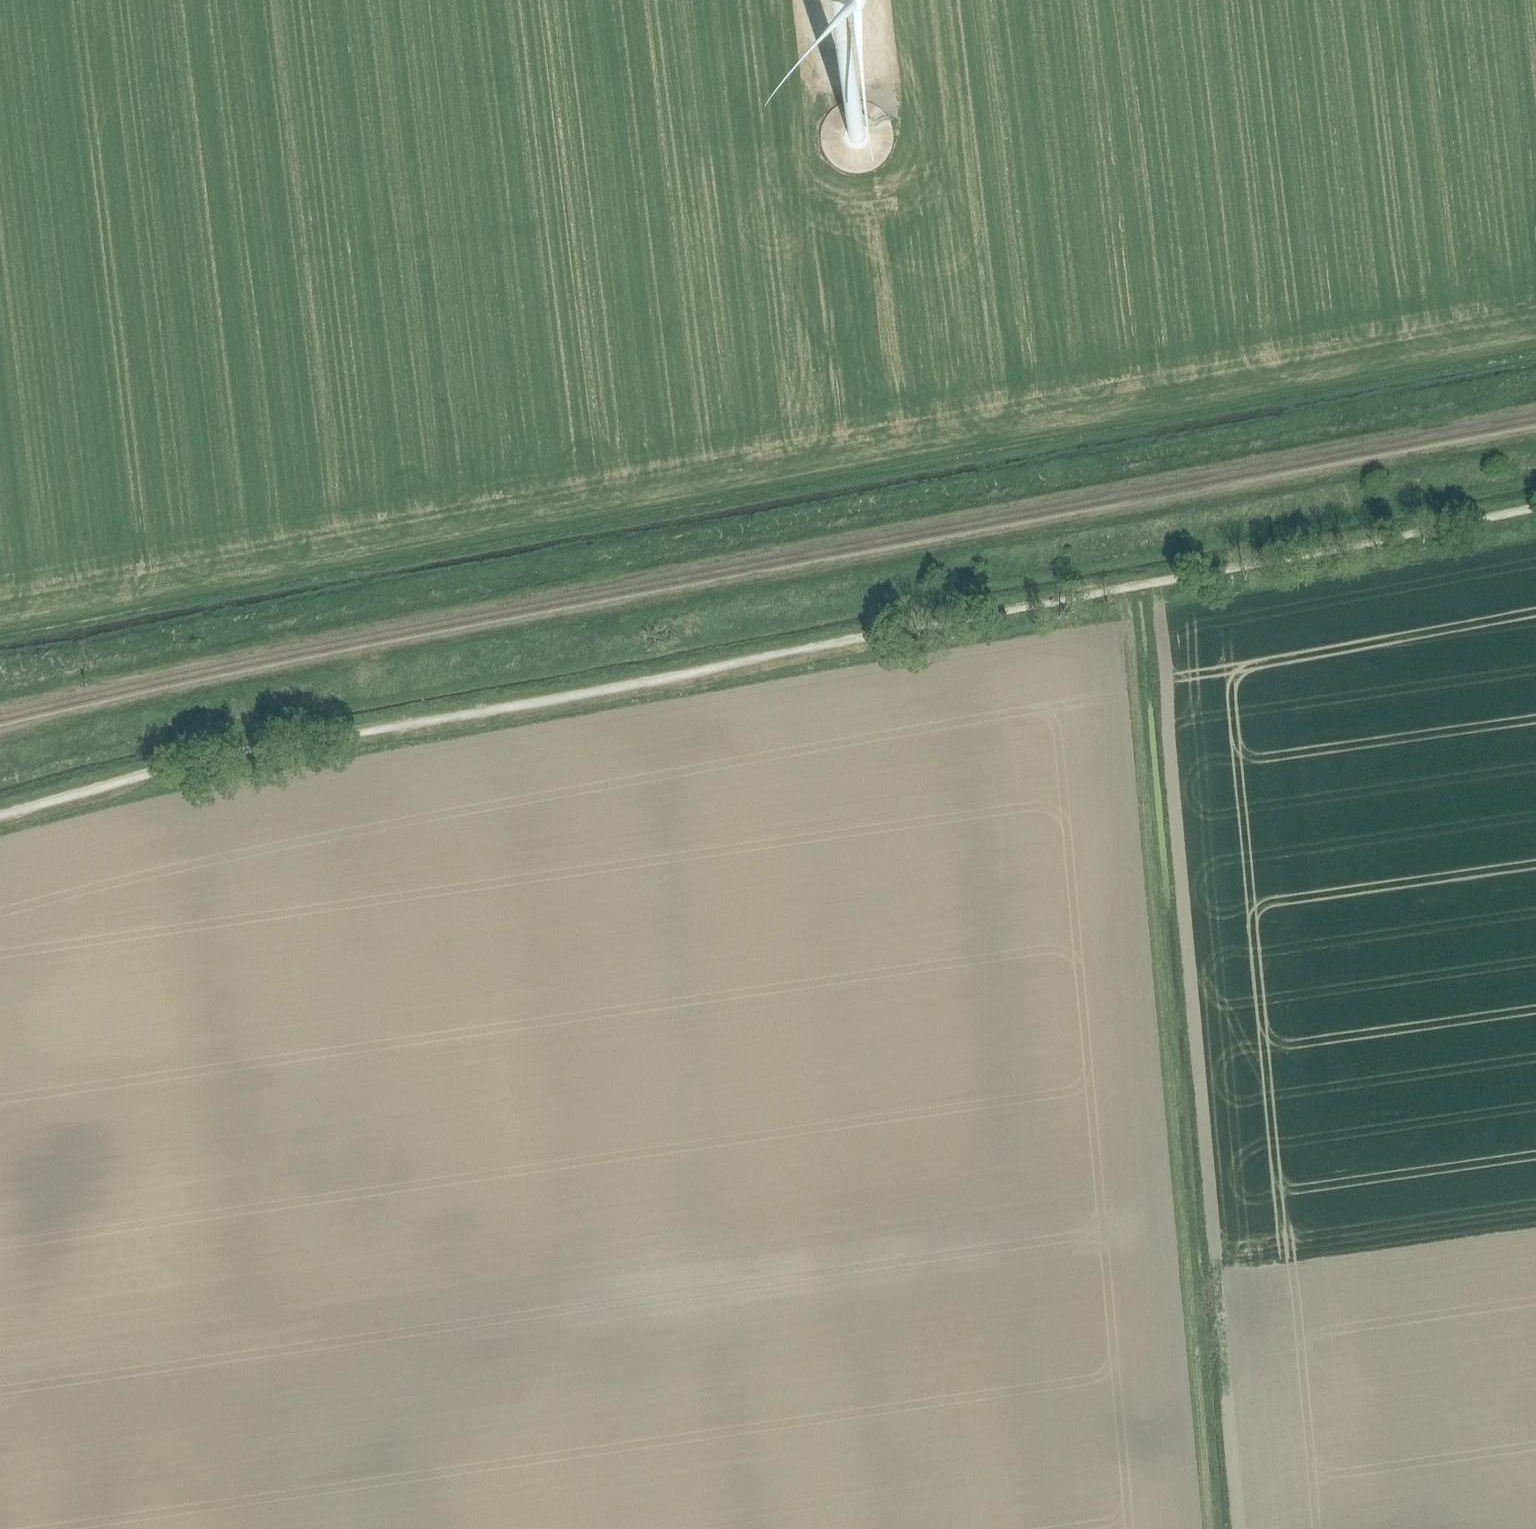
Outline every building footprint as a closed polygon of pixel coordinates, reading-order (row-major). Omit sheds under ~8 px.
[(849,136),(849,137),(849,139),(849,140),(850,141),(850,142),(851,142),(852,143),(852,144),(853,144),(854,145),(855,145),(856,145),(857,146),(859,145),(860,145),(861,145),(862,144),(863,144),(863,143),(864,142),(865,141),(865,140),(865,139),(865,138),(865,137),(865,136),(865,135),(865,134),(864,133),(863,132),(863,131),(862,131),(861,130),(860,130),(859,129),(857,129),(856,129),(855,129),(855,130),(854,130),(853,130),(852,131),(852,132),(851,132),(850,133),(850,134),(849,135),(849,136)]
